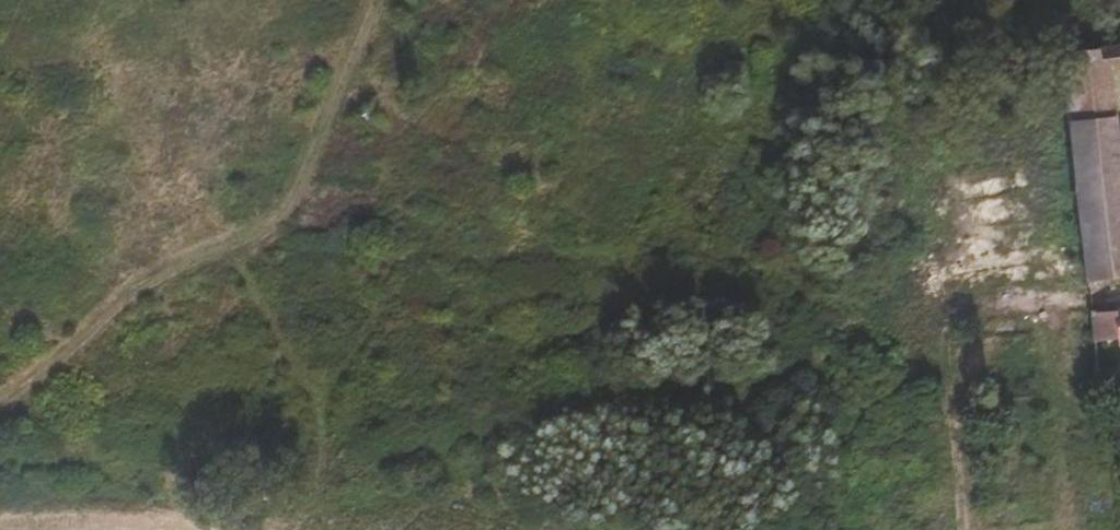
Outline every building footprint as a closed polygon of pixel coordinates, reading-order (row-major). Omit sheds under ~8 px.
[(1059,52),(1085,282),(1119,277),(1119,156),(1118,135),(1112,70),(1119,68),(1119,42),(1059,52)] [(1092,317),(1091,319),(1094,343),(1116,340),(1118,348),(1119,348),(1119,314),(1092,317)]
